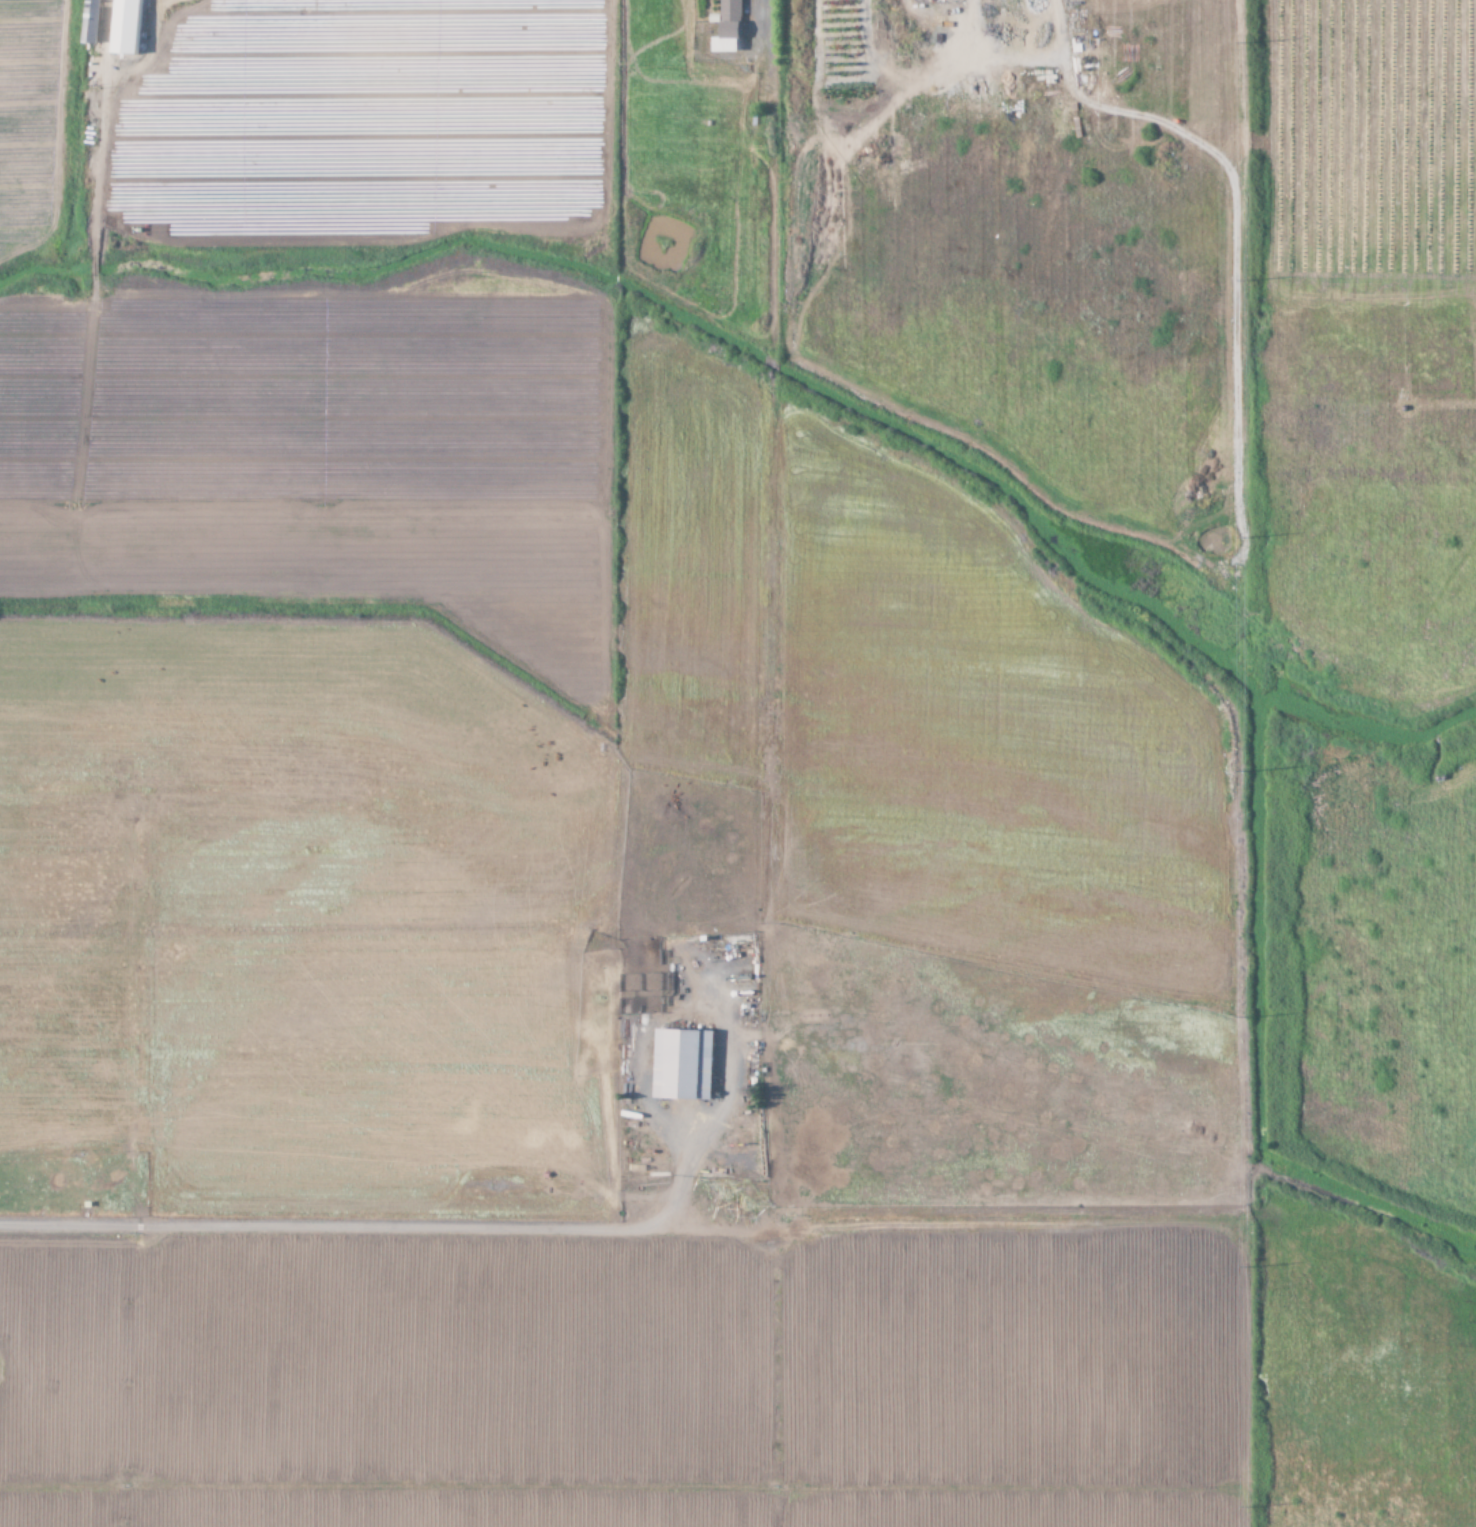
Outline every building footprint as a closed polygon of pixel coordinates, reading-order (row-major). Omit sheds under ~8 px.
[(102,44),(104,0),(89,0),(87,44),(102,44)] [(723,38),(716,38),(716,52),(743,53),(744,2),(749,2),(749,0),(724,0),(723,38)] [(716,1100),(718,1031),(659,1029),(657,1098),(716,1100)]
